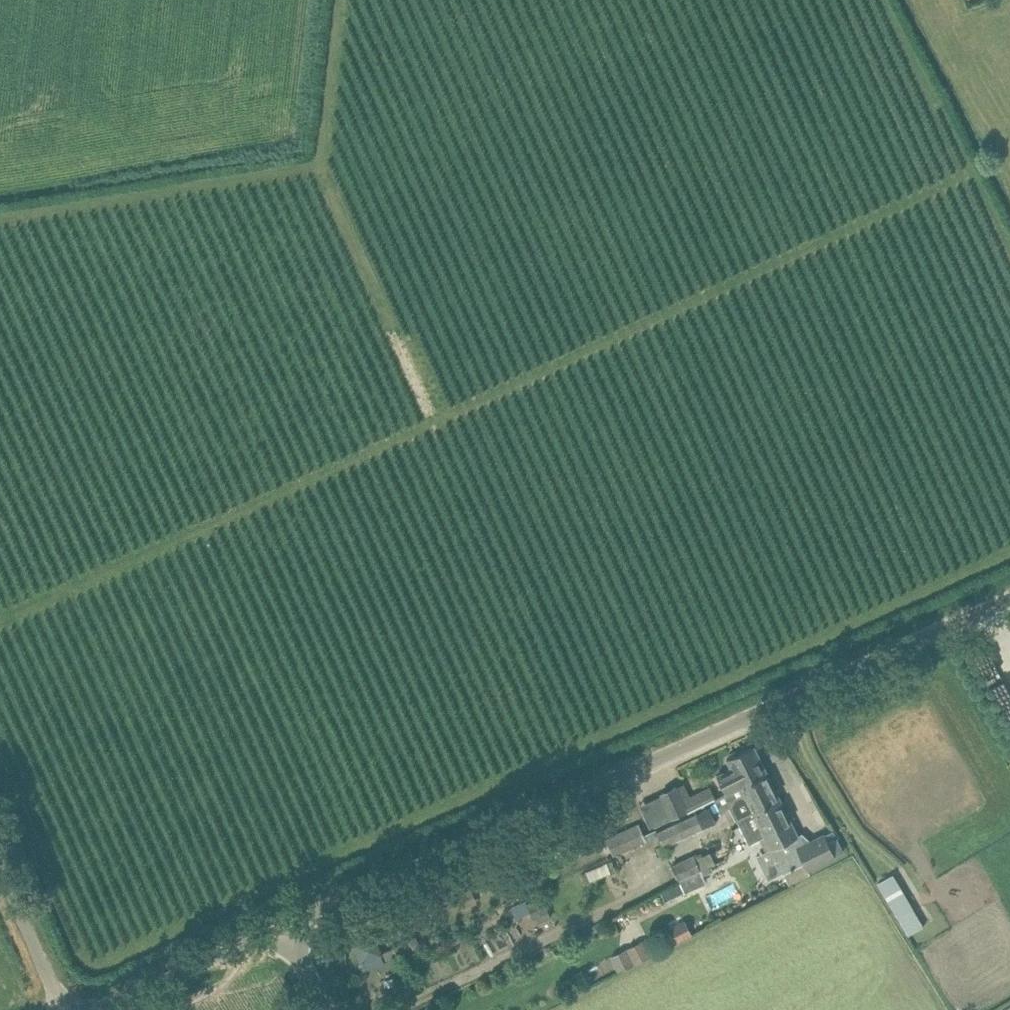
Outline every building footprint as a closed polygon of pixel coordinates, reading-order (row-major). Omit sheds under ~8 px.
[(726,792),(767,772),(754,745),(727,758),(731,766),(716,773),(726,792)] [(735,819),(736,819),(738,822),(753,810),(779,797),(767,772),(740,785),(726,792),(715,798),(720,810),(729,806),(735,819)] [(686,810),(676,786),(661,793),(672,817),(686,810)] [(824,833),(823,834),(802,844),(779,797),(753,810),(738,822),(749,845),(766,837),(784,874),(805,864),(808,871),(836,857),(824,833)] [(663,846),(702,828),(696,814),(657,832),(663,846)] [(642,821),(609,835),(617,853),(650,838),(642,821)] [(681,882),(702,871),(701,869),(716,863),(710,851),(703,854),(701,850),(694,853),(693,852),(672,862),(680,881),(681,882)] [(707,881),(702,871),(681,882),(680,881),(661,891),(665,900),(685,889),(686,892),(707,881)] [(894,872),(880,880),(878,882),(899,917),(915,908),(894,872)] [(526,899),(512,905),(517,917),(531,911),(526,899)] [(685,918),(668,927),(675,941),(692,932),(685,918)] [(634,961),(636,963),(666,947),(663,942),(648,950),(644,941),(629,949),(630,951),(625,953),(630,963),(634,961)]
